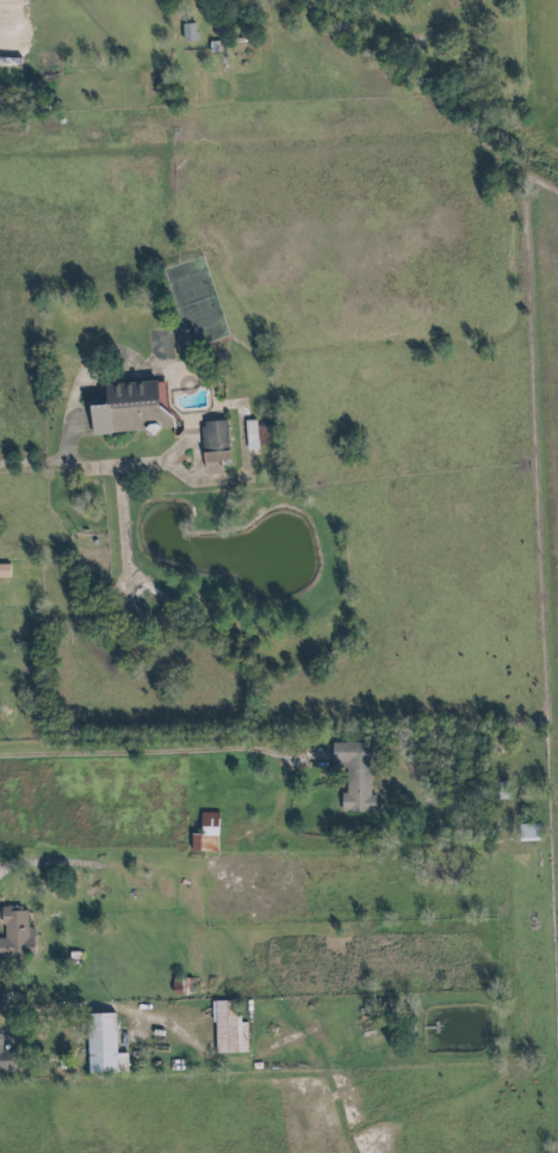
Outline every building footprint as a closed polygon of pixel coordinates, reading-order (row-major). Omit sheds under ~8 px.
[(184,43),(197,43),(196,26),(184,27),(184,43)] [(138,51),(146,51),(146,31),(137,31),(138,51)] [(81,407),(86,436),(140,430),(149,436),(156,431),(170,427),(173,417),(161,402),(160,378),(98,384),(100,400),(81,407)] [(194,427),(196,450),(224,448),(223,418),(199,419),(199,427),(194,427)] [(238,420),(241,450),(254,450),(252,420),(238,420)] [(247,422),(247,452),(258,452),(258,422),(247,422)] [(326,744),(326,764),(347,764),(348,778),(339,778),(339,791),(334,791),(335,809),(366,808),(364,758),(371,758),(370,741),(326,744)] [(196,814),(213,814),(213,851),(184,851),(184,832),(196,832),(196,814)] [(512,822),(514,840),(534,839),(531,821),(512,822)] [(26,955),(26,907),(0,908),(0,955),(26,955)] [(165,979),(165,994),(186,994),(186,979),(165,979)] [(205,1001),(206,1023),(211,1023),(211,1053),(241,1053),(241,1023),(235,1023),(234,1016),(229,1016),(228,1001),(205,1001)] [(83,1013),(85,1073),(122,1072),(120,1053),(112,1053),(111,1013),(83,1013)] [(0,1035),(0,1074),(19,1074),(19,1052),(3,1052),(3,1035),(0,1035)]
